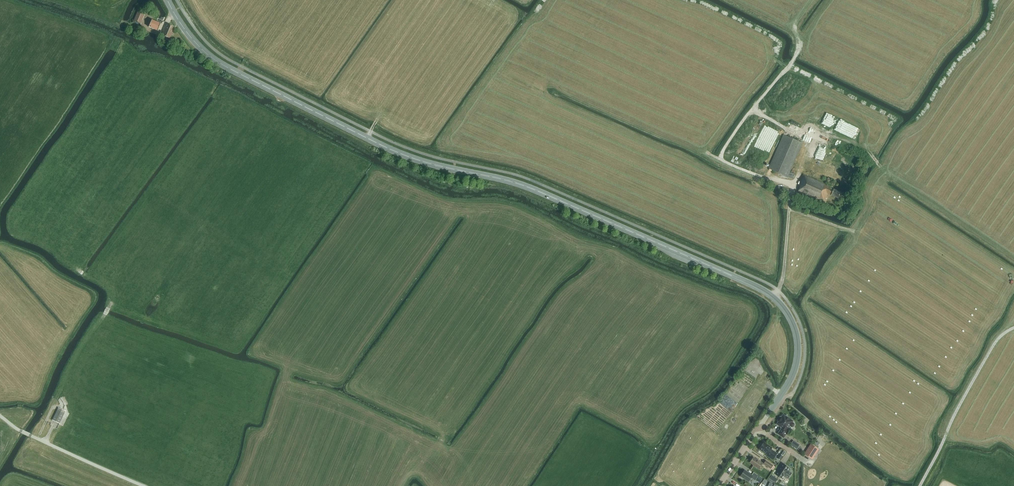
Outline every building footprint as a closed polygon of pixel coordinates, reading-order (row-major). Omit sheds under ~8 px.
[(138,11),(134,20),(141,23),(145,14),(138,11)] [(160,24),(152,20),(150,23),(149,27),(157,31),(160,24)] [(162,35),(170,38),(174,29),(173,29),(174,27),(168,24),(167,26),(165,26),(162,35)] [(769,168),(793,179),(795,174),(790,172),(803,143),(783,135),(769,168)] [(828,194),(838,198),(841,192),(830,188),(831,186),(804,175),(799,186),(800,187),(798,191),(824,203),(828,194)] [(65,412),(58,408),(52,420),(60,423),(65,412)] [(788,430),(787,429),(789,426),(792,427),(793,427),(795,425),(794,423),(792,422),(793,421),(788,418),(787,415),(785,416),(783,415),(783,416),(780,417),(781,419),(777,424),(781,427),(781,428),(782,429),(778,434),(784,437),(788,430)] [(797,449),(799,445),(800,444),(793,440),(790,445),(797,449)] [(767,455),(773,460),(777,453),(771,449),(772,448),(764,442),(762,444),(761,444),(760,446),(760,447),(759,449),(767,454),(767,455)] [(805,454),(812,458),(818,449),(811,445),(805,454)] [(757,459),(753,457),(750,462),(753,465),(759,469),(763,463),(757,459)] [(776,474),(783,479),(785,476),(788,478),(792,473),(788,471),(790,468),(783,464),(776,474)] [(745,470),(741,476),(749,481),(753,476),(745,471),(745,470)] [(756,474),(754,477),(759,480),(758,481),(760,482),(763,478),(756,474)]
